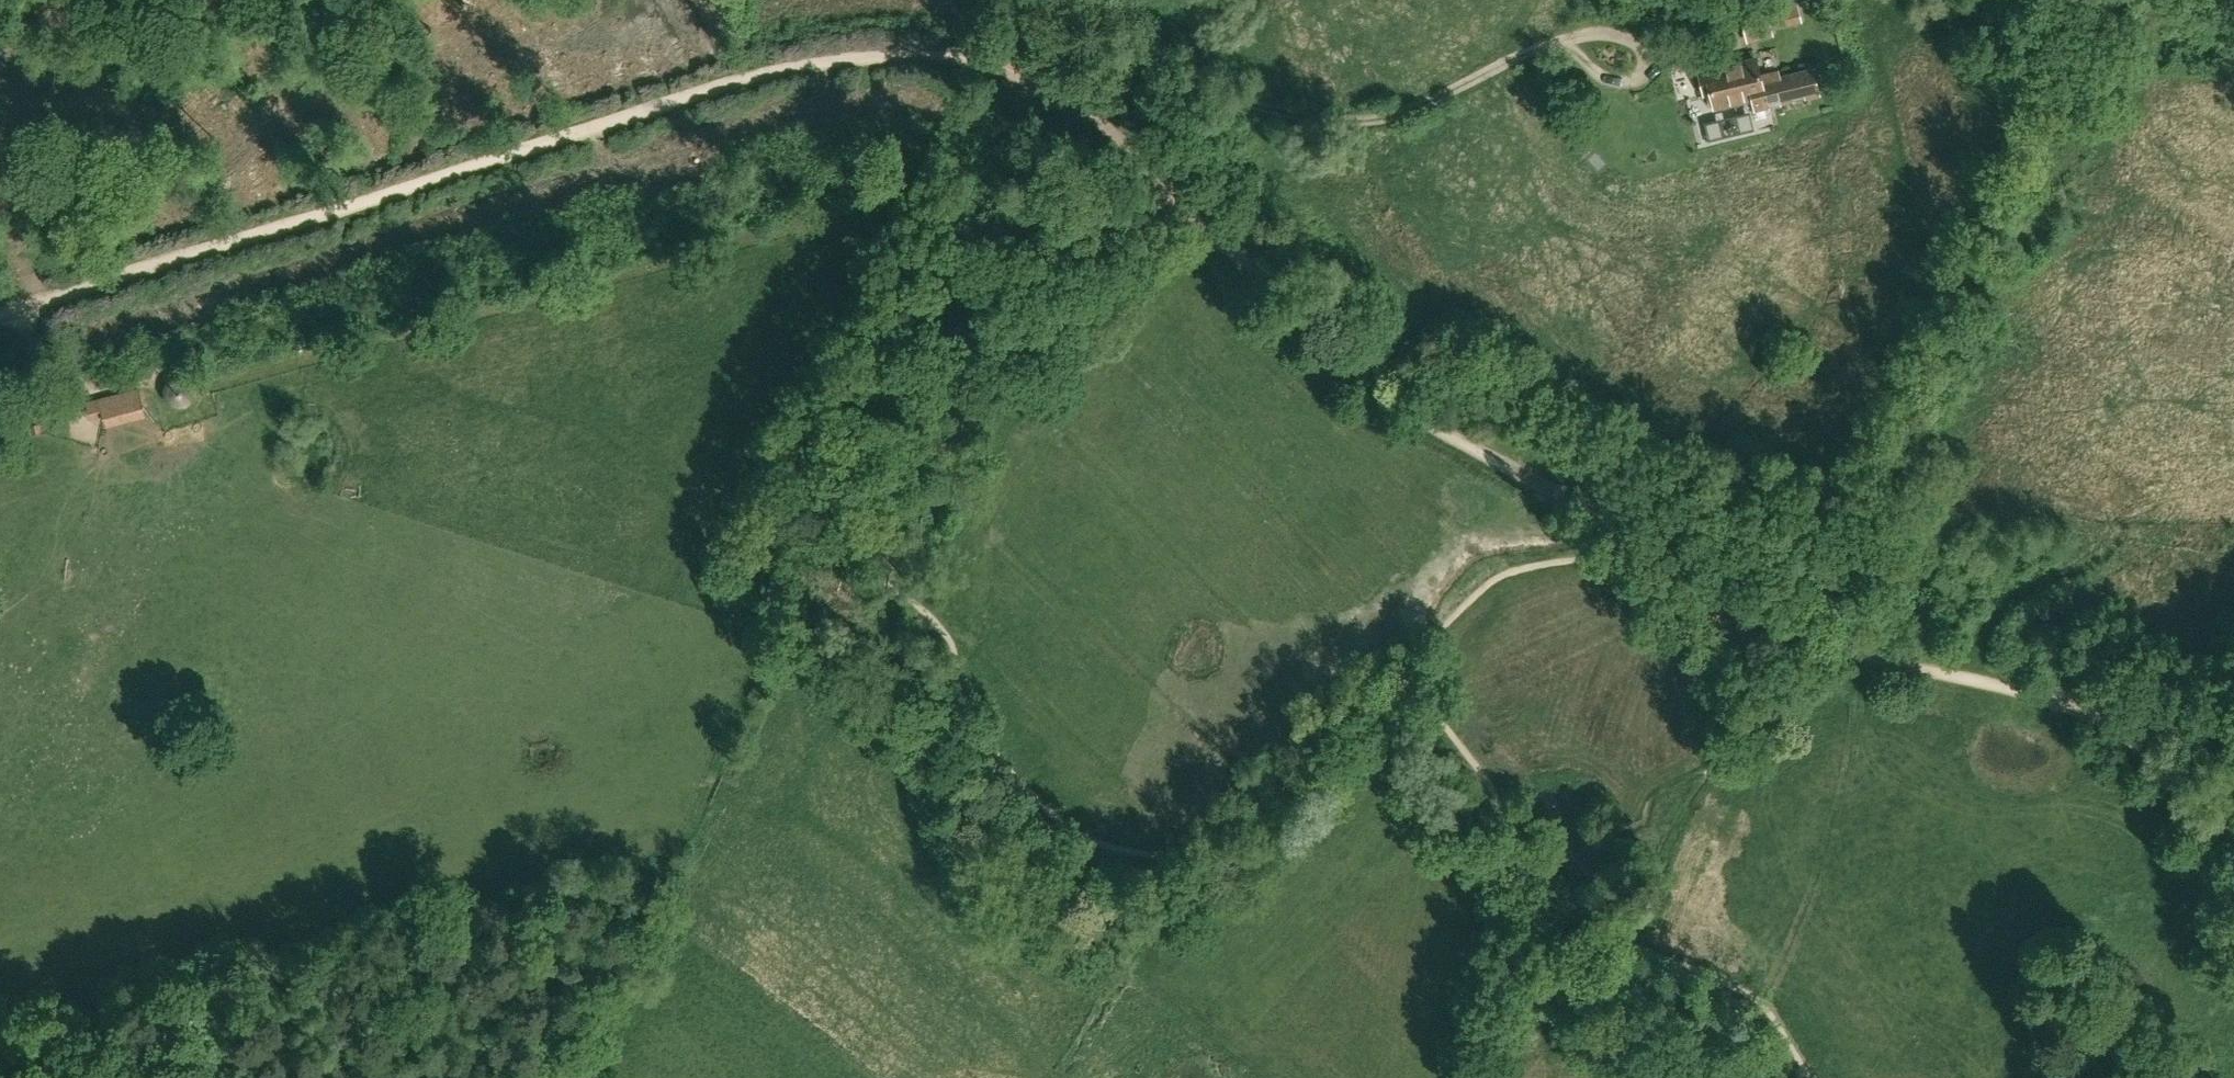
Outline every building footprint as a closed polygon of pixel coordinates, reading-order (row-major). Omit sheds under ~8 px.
[(1800,18),(1796,2),(1740,15),(1747,43),(1773,36),(1770,25),(1800,18)] [(1767,75),(1760,77),(1756,59),(1699,73),(1705,94),(1712,93),(1716,108),(1753,99),(1755,109),(1819,94),(1813,73),(1769,84),(1767,75)]
